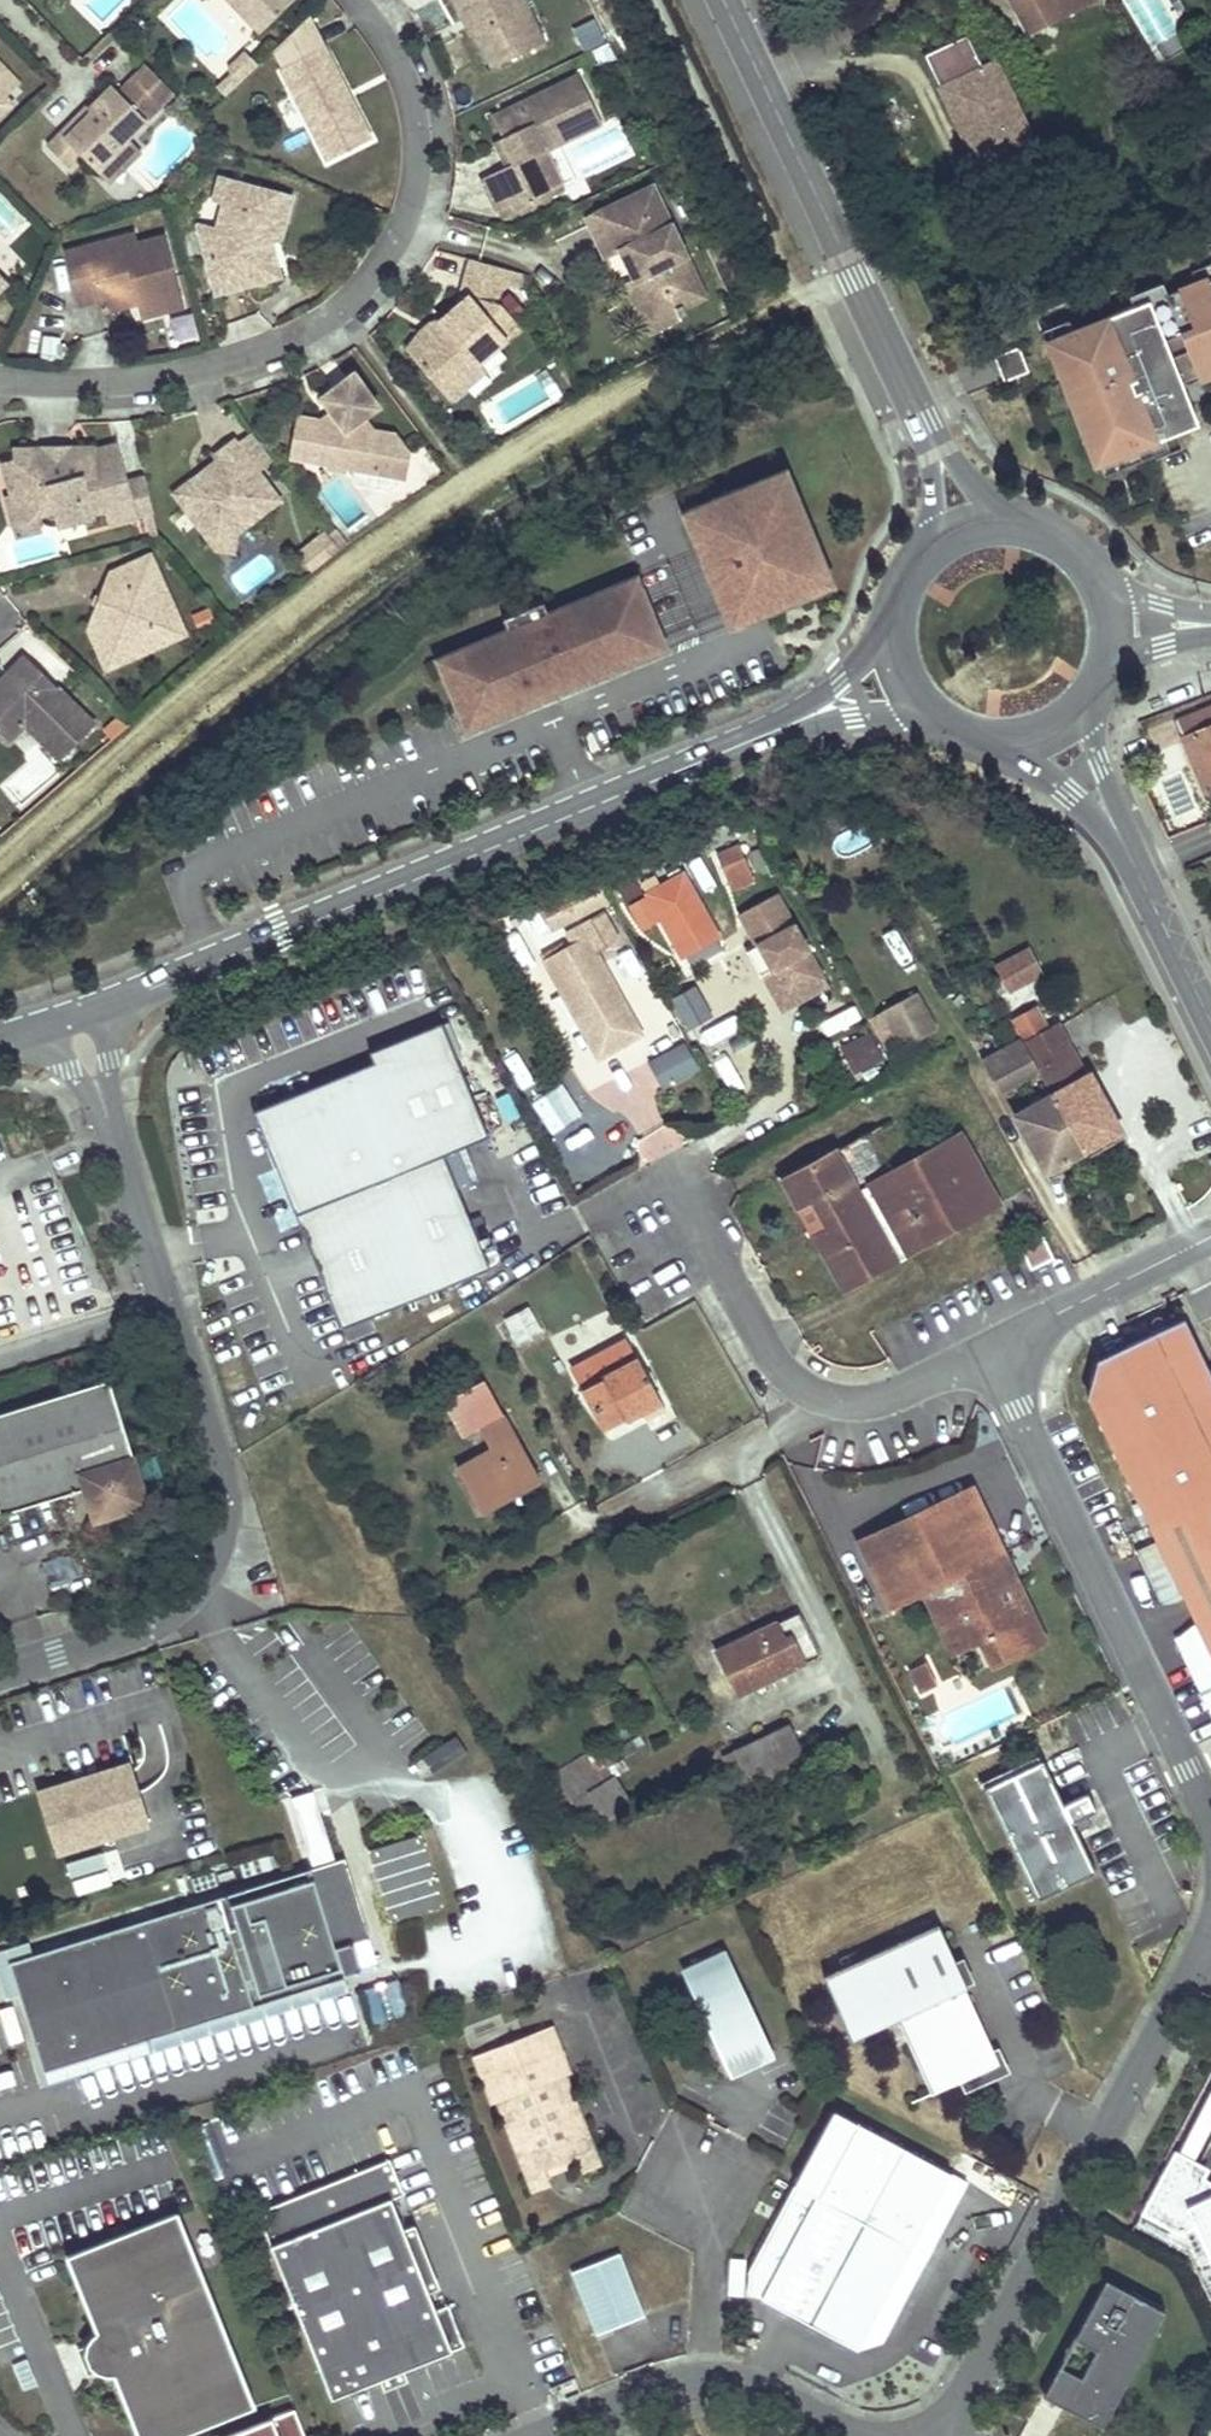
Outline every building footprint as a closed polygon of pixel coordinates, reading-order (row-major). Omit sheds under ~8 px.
[(101,8),(124,10),(125,0),(102,0),(101,8)] [(259,31),(290,0),(228,0),(259,31)] [(511,0),(453,0),(463,20),(468,17),(476,34),(492,68),(545,43),(528,7),(517,12),(511,0)] [(525,0),(511,0),(517,12),(528,7),(525,0)] [(1028,35),(1048,25),(1038,5),(1035,0),(1011,0),(1028,35)] [(1044,2),(1038,5),(1048,25),(1097,0),(1043,0),(1044,2)] [(476,34),(468,17),(463,20),(471,37),(476,34)] [(371,137),(350,96),(345,99),(329,68),(335,65),(312,20),(280,64),(281,65),(289,81),(286,83),(326,160),(371,137)] [(594,23),(574,33),(583,51),(603,41),(594,23)] [(969,120),(997,168),(1042,147),(998,57),(985,63),(969,31),(925,52),(961,124),(969,120)] [(157,68),(149,60),(135,74),(143,81),(157,68)] [(0,64),(0,91),(3,94),(16,81),(0,64)] [(177,89),(157,68),(143,81),(135,74),(119,89),(112,82),(98,95),(87,106),(89,109),(63,134),(60,131),(50,141),(70,162),(82,150),(98,166),(99,165),(112,178),(144,147),(131,134),(177,89)] [(254,100),(270,79),(255,68),(242,86),(244,93),(254,100)] [(578,76),(495,116),(505,137),(503,138),(515,163),(508,166),(482,178),(497,210),(513,202),(517,210),(518,212),(563,190),(544,151),(601,124),(578,76)] [(0,91),(0,112),(11,102),(3,94),(0,91)] [(243,116),(254,100),(244,93),(233,108),(243,116)] [(86,106),(60,131),(63,134),(89,109),(87,106),(86,106)] [(508,166),(515,163),(503,138),(496,141),(508,166)] [(290,196),(216,177),(210,200),(220,202),(213,228),(200,232),(216,292),(268,278),(258,243),(269,240),(270,239),(277,217),(284,219),(290,196)] [(704,297),(652,188),(583,220),(602,260),(618,253),(625,249),(638,276),(631,280),(628,281),(641,309),(670,296),(677,310),(684,307),(704,297)] [(517,210),(513,202),(497,210),(501,218),(517,210)] [(277,217),(270,239),(278,237),(284,219),(277,217)] [(163,235),(134,243),(132,232),(67,250),(80,302),(98,298),(136,287),(139,300),(144,316),(182,305),(163,235)] [(278,275),(269,240),(258,243),(268,278),(278,275)] [(638,276),(625,249),(618,253),(631,280),(638,276)] [(505,268),(470,259),(457,307),(441,321),(445,325),(431,336),(422,336),(407,349),(440,388),(451,400),(483,373),(476,365),(519,329),(496,302),(501,284),(505,268)] [(523,273),(505,268),(501,284),(518,289),(523,273)] [(1210,282),(1208,278),(1165,296),(1167,299),(1151,306),(1149,302),(1060,337),(1062,341),(1047,346),(1062,382),(1066,380),(1100,464),(1124,455),(1122,451),(1149,440),(1150,444),(1198,425),(1183,388),(1210,377),(1210,282)] [(688,315),(684,307),(677,310),(670,296),(641,309),(628,281),(624,283),(648,334),(688,315)] [(101,310),(139,300),(136,287),(98,298),(101,310)] [(177,334),(195,327),(187,308),(169,316),(177,334)] [(441,321),(430,323),(420,331),(407,349),(422,336),(431,336),(445,325),(441,321)] [(1019,348),(995,357),(1004,381),(1027,372),(1019,348)] [(339,415),(329,422),(321,420),(301,417),(294,454),(329,461),(329,462),(329,463),(330,464),(331,465),(332,465),(342,467),(348,464),(356,466),(354,476),(359,482),(391,488),(397,483),(399,473),(404,474),(409,450),(396,434),(374,430),(364,415),(379,404),(356,373),(325,396),(335,410),(339,415)] [(339,415),(335,410),(321,420),(329,422),(339,415)] [(273,457),(253,431),(240,441),(260,468),(273,457)] [(240,441),(236,437),(216,452),(220,457),(203,470),(207,474),(199,480),(196,475),(175,491),(212,539),(229,527),(235,534),(237,532),(283,498),(260,468),(240,441)] [(125,481),(117,446),(95,451),(96,456),(76,460),(74,448),(36,447),(37,456),(18,462),(7,464),(16,496),(28,492),(35,518),(39,517),(59,511),(64,526),(97,517),(96,511),(109,508),(112,519),(133,515),(125,481)] [(36,447),(17,448),(18,462),(37,456),(36,447)] [(96,456),(95,451),(92,450),(88,448),(84,448),(79,447),(74,448),(76,460),(96,456)] [(207,474),(203,470),(196,475),(199,480),(207,474)] [(158,533),(144,477),(125,481),(133,515),(134,516),(144,514),(149,535),(158,533)] [(845,604),(801,487),(695,527),(707,560),(715,557),(743,631),(803,608),(807,618),(845,604)] [(43,531),(39,517),(35,518),(28,492),(16,496),(10,497),(21,538),(43,531)] [(350,540),(338,525),(329,531),(341,546),(350,540)] [(235,534),(229,527),(212,539),(217,547),(235,550),(237,532),(235,534)] [(312,569),(341,546),(329,531),(328,530),(299,552),(312,569)] [(183,633),(149,556),(111,572),(89,628),(108,634),(114,648),(126,643),(132,655),(183,633)] [(707,560),(739,644),(807,618),(803,608),(743,631),(715,557),(707,560)] [(676,662),(648,589),(560,623),(556,611),(515,627),(519,638),(445,667),(473,740),(547,712),(544,705),(582,690),(585,697),(676,662)] [(89,628),(106,667),(132,655),(126,643),(114,648),(108,634),(89,628)] [(24,654),(10,667),(15,673),(0,688),(0,734),(6,741),(25,723),(59,759),(94,726),(24,654)] [(10,667),(0,677),(0,688),(15,673),(10,667)] [(547,712),(585,697),(582,690),(544,705),(547,712)] [(1176,721),(1206,795),(1210,793),(1210,705),(1176,721)] [(1181,866),(1210,856),(1210,827),(1210,826),(1172,839),(1181,866)] [(755,882),(740,845),(717,855),(732,891),(755,882)] [(660,921),(681,959),(721,936),(686,872),(649,892),(646,894),(647,897),(630,906),(643,930),(660,921)] [(777,893),(741,913),(771,970),(761,977),(782,1014),(831,990),(777,893)] [(600,1056),(643,1033),(598,952),(619,940),(604,912),(582,924),(570,931),(576,942),(547,959),(600,1056)] [(683,958),(689,968),(723,950),(718,940),(683,958)] [(1029,950),(997,967),(1010,989),(1041,972),(1029,950)] [(697,987),(669,1003),(685,1032),(714,1016),(697,987)] [(938,1030),(918,992),(870,1018),(889,1056),(938,1030)] [(1041,1034),(1050,1030),(1041,1014),(1032,1018),(1041,1034)] [(1032,1018),(1016,1026),(1023,1039),(982,1060),(998,1089),(1039,1068),(1053,1094),(1017,1115),(1046,1169),(1122,1129),(1090,1073),(1087,1075),(1059,1025),(1050,1030),(1041,1034),(1032,1018)] [(487,1271),(443,1157),(488,1140),(443,1024),(370,1052),(374,1063),(254,1110),(338,1329),(487,1271)] [(885,1061),(871,1031),(841,1047),(854,1076),(885,1061)] [(711,1058),(728,1092),(760,1075),(743,1041),(711,1058)] [(684,1043),(648,1063),(664,1090),(700,1071),(684,1043)] [(564,1086),(533,1105),(552,1137),(583,1118),(564,1086)] [(1050,1177),(1126,1136),(1122,1129),(1046,1169),(1050,1177)] [(834,1152),(785,1179),(845,1287),(895,1260),(883,1236),(896,1229),(909,1253),(998,1205),(960,1134),(887,1175),(866,1134),(834,1152)] [(883,1236),(895,1260),(909,1253),(896,1229),(883,1236)] [(1020,1244),(1031,1267),(1053,1255),(1041,1233),(1020,1244)] [(532,1305),(519,1281),(481,1303),(509,1351),(518,1346),(504,1322),(529,1307),(532,1305)] [(504,1322),(518,1346),(543,1332),(529,1307),(504,1322)] [(1087,1396),(1155,1539),(1135,1549),(1145,1568),(1210,1537),(1210,1369),(1209,1370),(1184,1317),(1096,1359),(1087,1396)] [(625,1341),(624,1341),(576,1367),(587,1386),(635,1361),(625,1341)] [(587,1386),(584,1388),(605,1428),(641,1410),(646,1419),(665,1409),(637,1359),(635,1361),(587,1386)] [(113,1379),(0,1414),(0,1510),(2,1516),(85,1489),(96,1522),(153,1505),(113,1379)] [(457,1473),(480,1515),(543,1479),(533,1462),(530,1464),(484,1382),(460,1396),(454,1386),(440,1394),(464,1437),(478,1429),(492,1453),(457,1473)] [(973,1488),(859,1542),(889,1606),(923,1589),(938,1582),(962,1633),(975,1626),(981,1640),(993,1664),(1044,1640),(1014,1576),(1003,1582),(991,1557),(1002,1552),(973,1488)] [(1210,1706),(1210,1537),(1145,1568),(1162,1604),(1183,1598),(1195,1623),(1178,1636),(1210,1706)] [(1002,1552),(991,1557),(1003,1582),(1014,1576),(1002,1552)] [(938,1582),(923,1589),(954,1655),(981,1640),(975,1626),(962,1633),(938,1582)] [(798,1612),(717,1651),(737,1692),(818,1653),(798,1612)] [(935,1687),(925,1663),(911,1669),(921,1693),(935,1687)] [(1014,1715),(1002,1690),(946,1716),(957,1740),(1014,1715)] [(810,1766),(788,1723),(734,1749),(736,1754),(726,1759),(746,1799),(810,1766)] [(467,1757),(455,1738),(422,1759),(434,1777),(467,1757)] [(589,1792),(613,1776),(602,1758),(592,1764),(587,1756),(556,1775),(582,1816),(598,1806),(589,1792)] [(1093,1810),(1085,1793),(1061,1804),(1039,1760),(984,1787),(1037,1899),(1093,1872),(1074,1832),(1085,1827),(1080,1817),(1093,1810)] [(147,1824),(127,1762),(37,1790),(56,1852),(147,1824)] [(598,1806),(606,1819),(631,1803),(613,1776),(589,1792),(598,1806)] [(446,1905),(424,1833),(424,1832),(371,1849),(393,1921),(446,1905)] [(346,1858),(312,1869),(337,1945),(354,1940),(370,1935),(346,1858)] [(337,1945),(312,1869),(12,1961),(44,2068),(363,1968),(354,1940),(337,1945)] [(980,2072),(988,2052),(961,1992),(968,1989),(939,1925),(823,1977),(852,2042),(897,2022),(932,2094),(963,2080),(980,2072)] [(727,1952),(687,1970),(700,1999),(695,2001),(728,2072),(772,2052),(727,1952)] [(363,1986),(370,2021),(406,2013),(398,1978),(363,1986)] [(551,2026),(472,2057),(491,2104),(496,2102),(531,2191),(550,2184),(544,2170),(576,2158),(581,2172),(600,2165),(564,2075),(570,2073),(551,2026)] [(980,2072),(963,2080),(968,2091),(1007,2074),(999,2056),(988,2052),(980,2072)] [(1210,2198),(1210,2184),(1205,2180),(1207,2172),(1186,2159),(1173,2151),(1137,2217),(1180,2238),(1208,2304),(1210,2303),(1210,2272),(1184,2211),(1210,2198)] [(390,2155),(258,2208),(333,2395),(425,2358),(465,2342),(449,2301),(436,2306),(391,2195),(404,2190),(390,2155)] [(913,2240),(818,2189),(757,2301),(803,2326),(835,2344),(858,2339),(891,2279),(913,2240)] [(1184,2211),(1210,2272),(1210,2198),(1184,2211)] [(180,2213),(68,2258),(98,2332),(93,2337),(88,2345),(86,2354),(89,2360),(91,2365),(98,2371),(108,2374),(115,2373),(140,2435),(174,2435),(257,2403),(180,2213)] [(619,2251),(569,2271),(595,2334),(643,2316),(619,2251)] [(1164,2311),(1105,2280),(1074,2338),(1095,2350),(1079,2383),(1058,2372),(1041,2401),(1100,2433),(1164,2311)] [(300,2414),(206,2435),(305,2435),(300,2414)]
